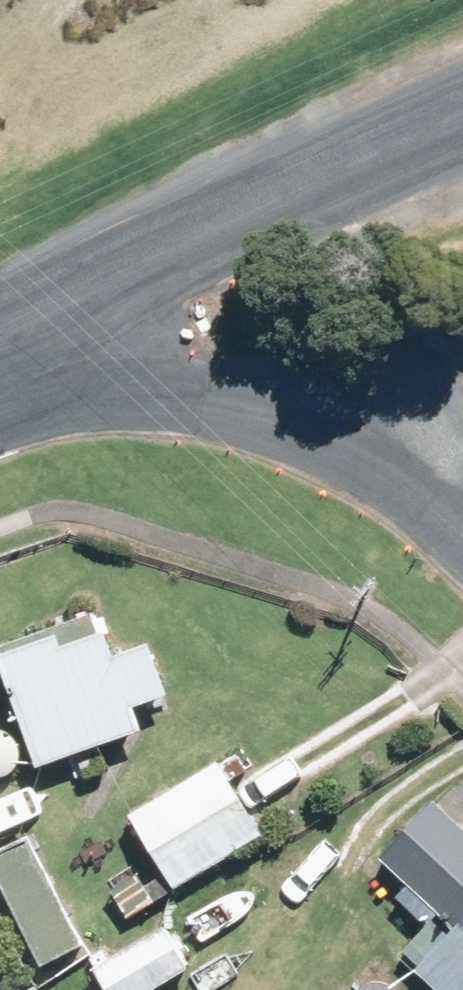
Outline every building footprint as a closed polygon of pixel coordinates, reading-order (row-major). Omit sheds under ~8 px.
[(48,767),(155,729),(146,704),(177,693),(160,644),(129,655),(119,629),(110,633),(103,613),(6,646),(48,767)] [(228,759),(139,815),(184,890),(275,834),(228,759)] [(446,797),(387,856),(416,885),(405,896),(436,925),(411,950),(426,965),(424,968),(446,989),(462,989),(462,814),(446,797)] [(92,945),(40,839),(0,859),(51,964),(92,945)] [(198,969),(172,924),(116,956),(111,944),(95,953),(102,965),(98,966),(112,989),(161,989),(198,969)]
